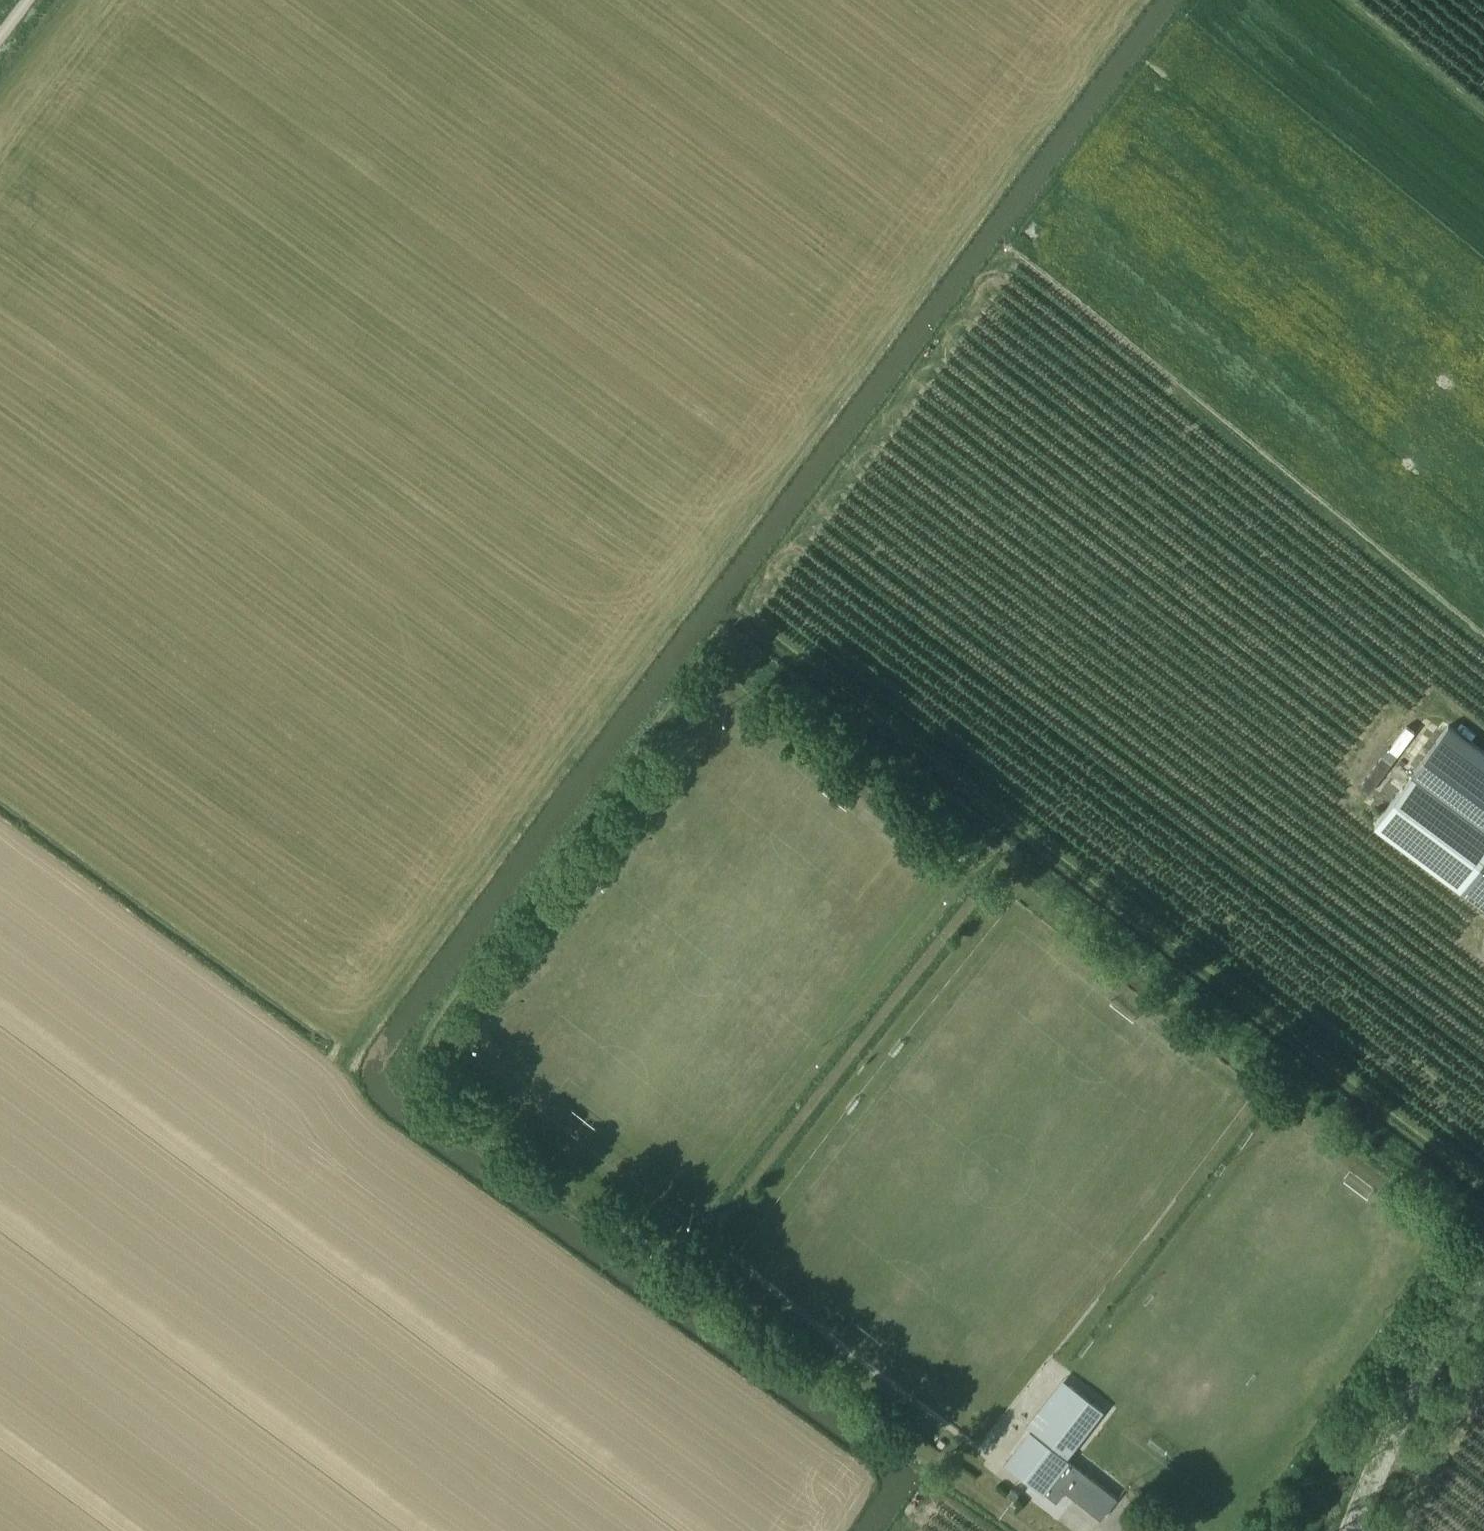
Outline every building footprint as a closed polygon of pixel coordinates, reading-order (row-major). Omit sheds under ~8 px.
[(1483,907),(1483,752),(1449,726),(1375,826),(1461,890),(1483,907)] [(1105,1411),(1075,1387),(1038,1434),(1032,1430),(1007,1463),(1055,1500),(1063,1490),(1102,1520),(1119,1498),(1068,1458),(1105,1411)] [(1019,1494),(1013,1489),(1012,1488),(1008,1493),(1015,1499),(1019,1494)]
